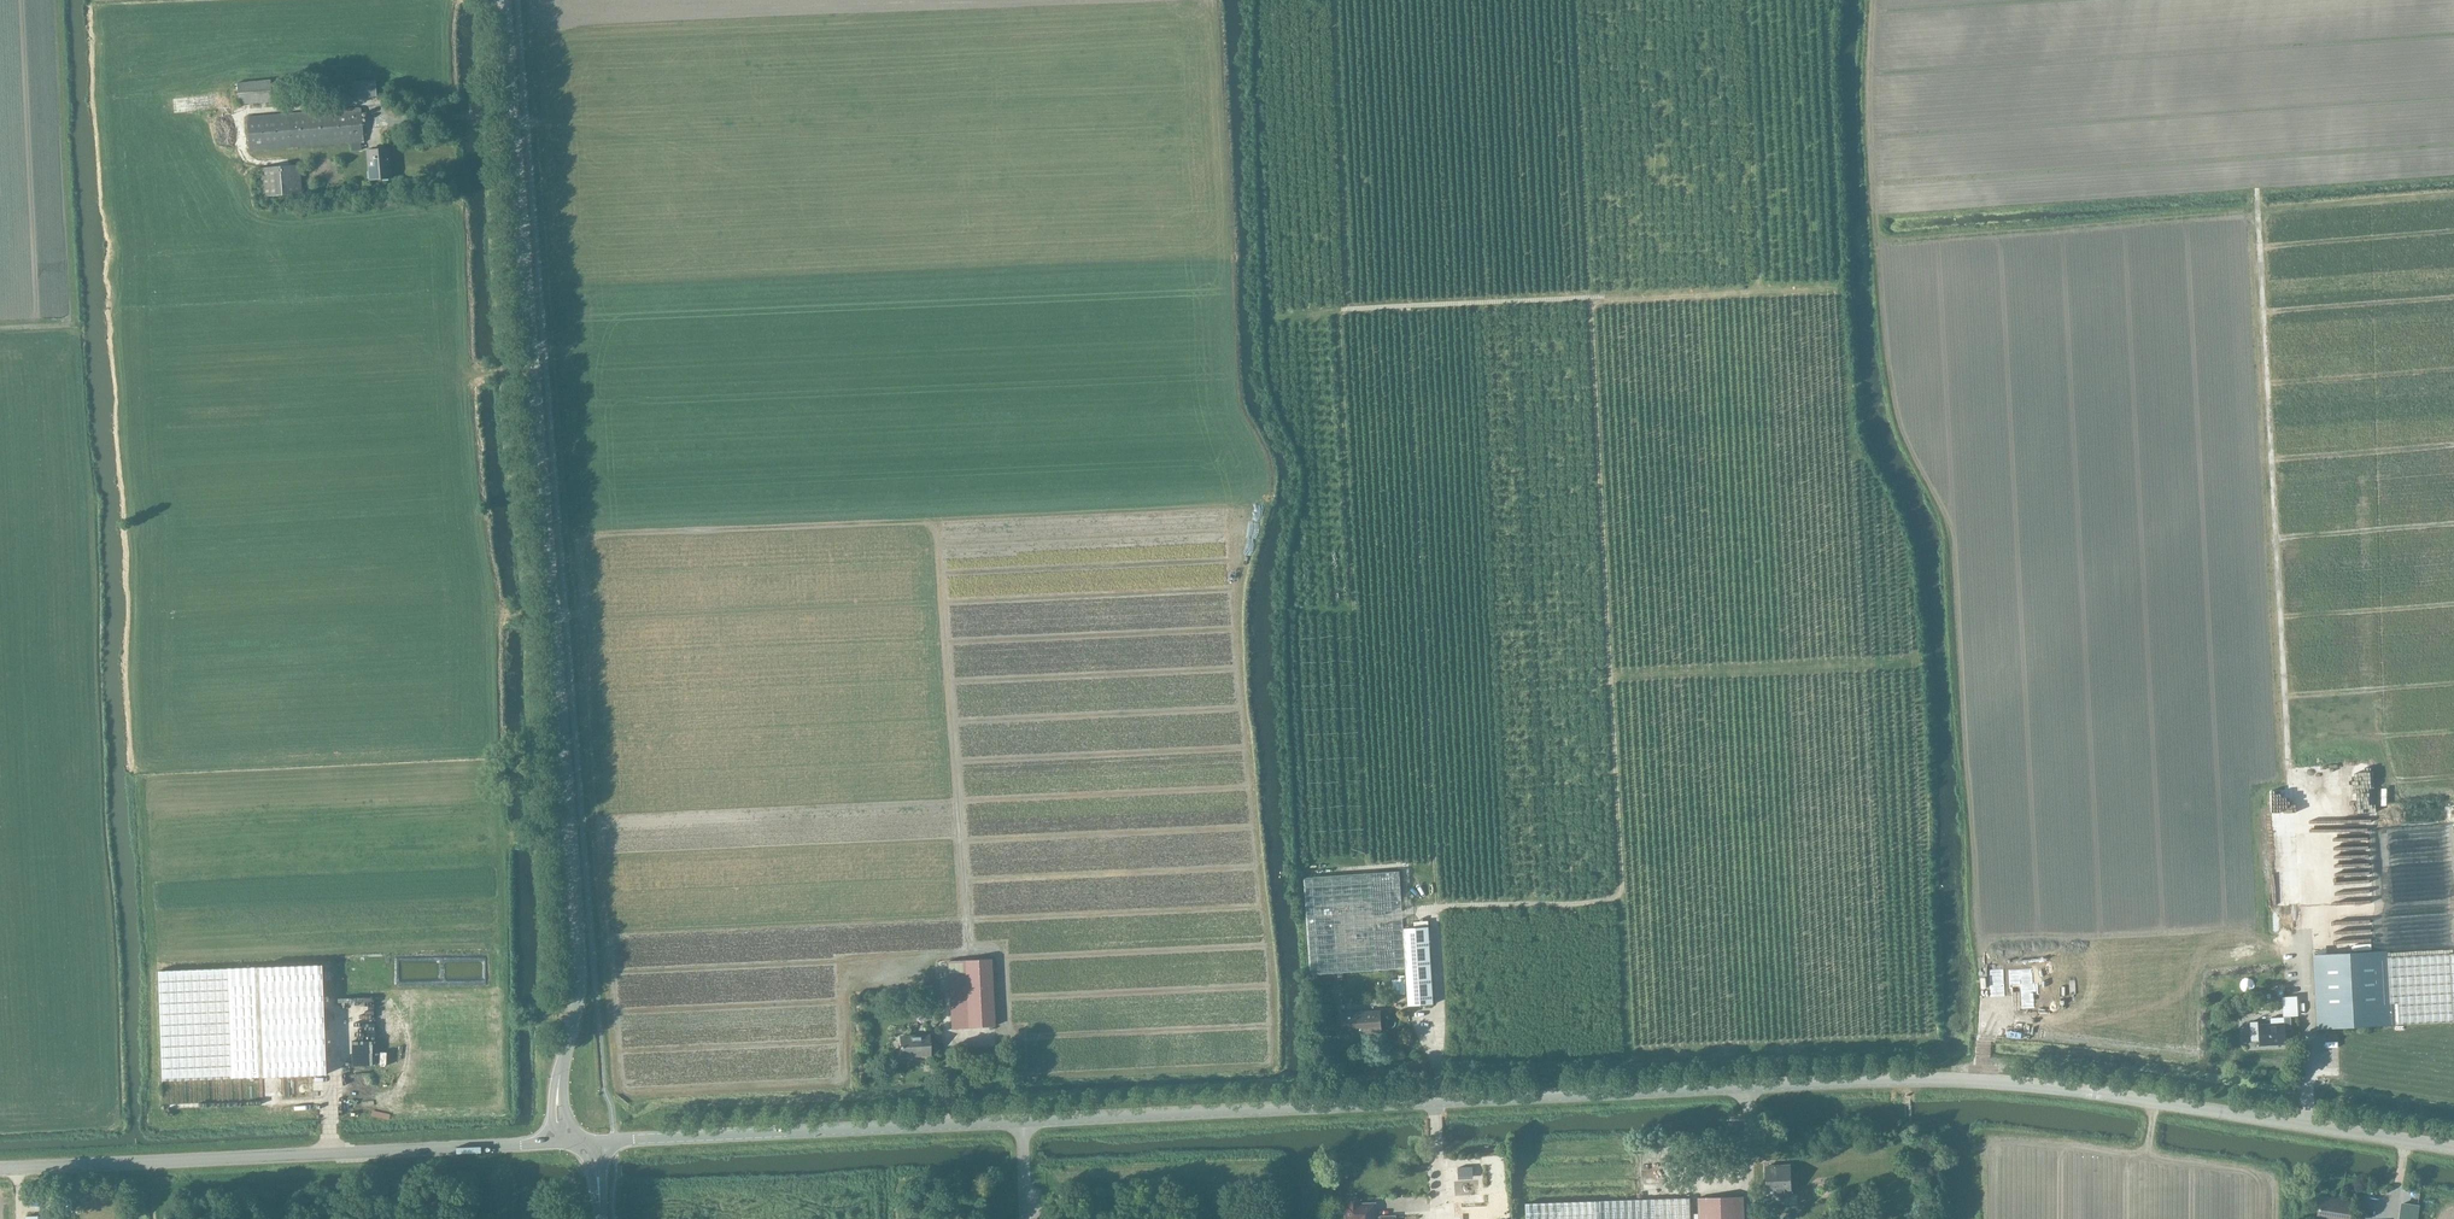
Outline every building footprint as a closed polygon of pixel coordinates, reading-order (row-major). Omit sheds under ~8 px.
[(239,104),(272,102),(270,81),(237,84),(239,104)] [(369,96),(376,96),(375,81),(349,83),(351,100),(369,99),(369,96)] [(249,150),(363,141),(360,108),(247,117),(249,150)] [(370,180),(390,178),(388,148),(367,150),(370,180)] [(263,197),(301,194),(299,165),(261,168),(263,197)] [(2354,777),(2353,768),(2343,768),(2343,778),(2354,777)] [(2325,808),(2371,805),(2370,777),(2346,778),(2346,788),(2323,789),(2325,808)] [(2425,865),(2418,865),(2418,887),(2426,886),(2425,865)] [(2349,885),(2331,887),(2333,907),(2378,902),(2378,899),(2359,901),(2358,892),(2350,893),(2349,885)] [(1392,971),(1387,894),(1314,899),(1319,975),(1392,971)] [(2436,902),(2437,913),(2448,912),(2448,902),(2436,902)] [(1433,1004),(1429,940),(1428,928),(1404,929),(1405,941),(1404,942),(1408,1006),(1433,1004)] [(2387,929),(2387,941),(2406,940),(2405,929),(2387,929)] [(2286,949),(2288,961),(2303,960),(2302,947),(2286,949)] [(2453,1021),(2453,953),(2387,957),(2386,951),(2326,954),(2326,948),(2316,949),(2316,955),(2313,955),(2317,1029),(2453,1021)] [(952,1028),(994,1026),(991,959),(948,961),(952,1028)] [(326,1074),(322,965),(158,971),(162,1080),(326,1074)] [(2005,996),(2003,971),(1989,972),(1990,997),(2005,996)] [(2032,973),(2011,974),(2013,1011),(2035,1009),(2032,973)] [(369,981),(357,981),(356,995),(368,995),(369,981)] [(373,1034),(375,1010),(345,1007),(343,1031),(373,1034)] [(1380,1011),(1342,1014),(1343,1034),(1357,1033),(1357,1031),(1371,1030),(1371,1031),(1381,1031),(1380,1011)] [(2259,1045),(2286,1044),(2285,1023),(2258,1025),(2259,1045)] [(901,1056),(930,1055),(929,1035),(900,1037),(901,1056)] [(2092,1086),(2091,1092),(2110,1096),(2111,1090),(2092,1086)] [(1790,1186),(1791,1186),(1790,1165),(1766,1166),(1767,1187),(1775,1187),(1775,1195),(1790,1194),(1790,1186)] [(1699,1218),(1744,1218),(1743,1197),(1698,1198),(1699,1218)] [(2342,1200),(2321,1197),(2317,1218),(2349,1218),(2351,1204),(2342,1202),(2342,1200)] [(1395,1216),(1381,1217),(1381,1218),(1375,1218),(1375,1203),(1360,1204),(1360,1202),(1356,1198),(1351,1198),(1347,1202),(1347,1204),(1346,1204),(1346,1218),(1395,1218),(1395,1216)] [(1525,1204),(1526,1218),(1691,1218),(1690,1198),(1525,1204)]
